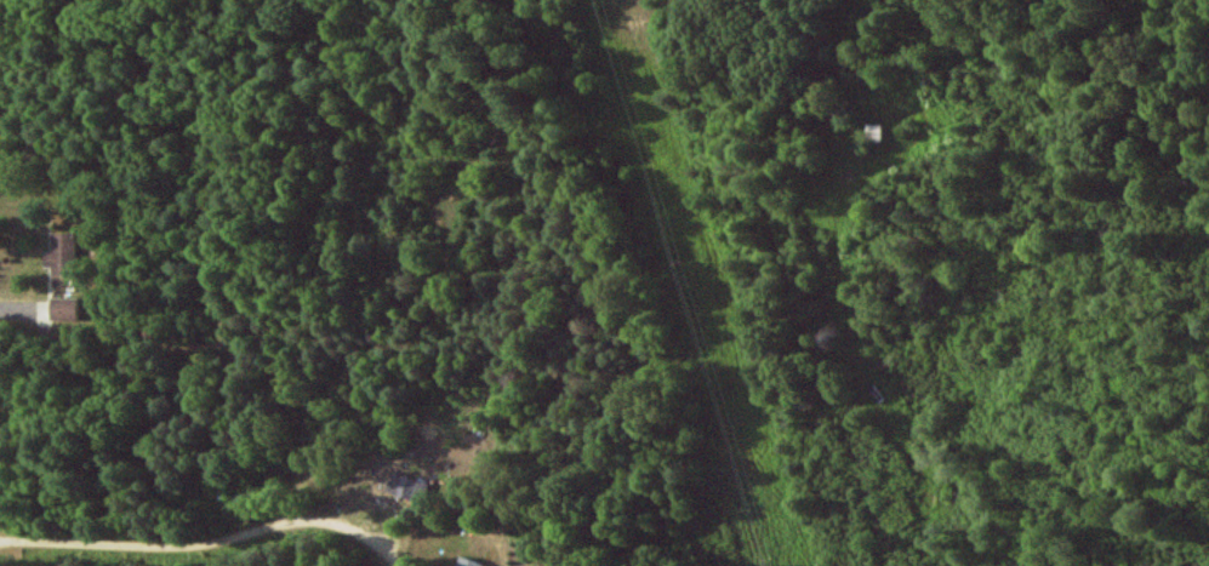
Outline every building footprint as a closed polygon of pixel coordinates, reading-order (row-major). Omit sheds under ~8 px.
[(867,142),(883,141),(882,124),(867,124),(867,142)] [(53,267),(53,273),(79,273),(78,233),(52,233),(53,252),(45,252),(45,267),(53,267)] [(79,298),(51,297),(51,319),(79,319),(79,298)] [(426,481),(391,472),(386,492),(422,501),(426,481)] [(482,563),(457,557),(455,565),(481,565),(482,563)]
